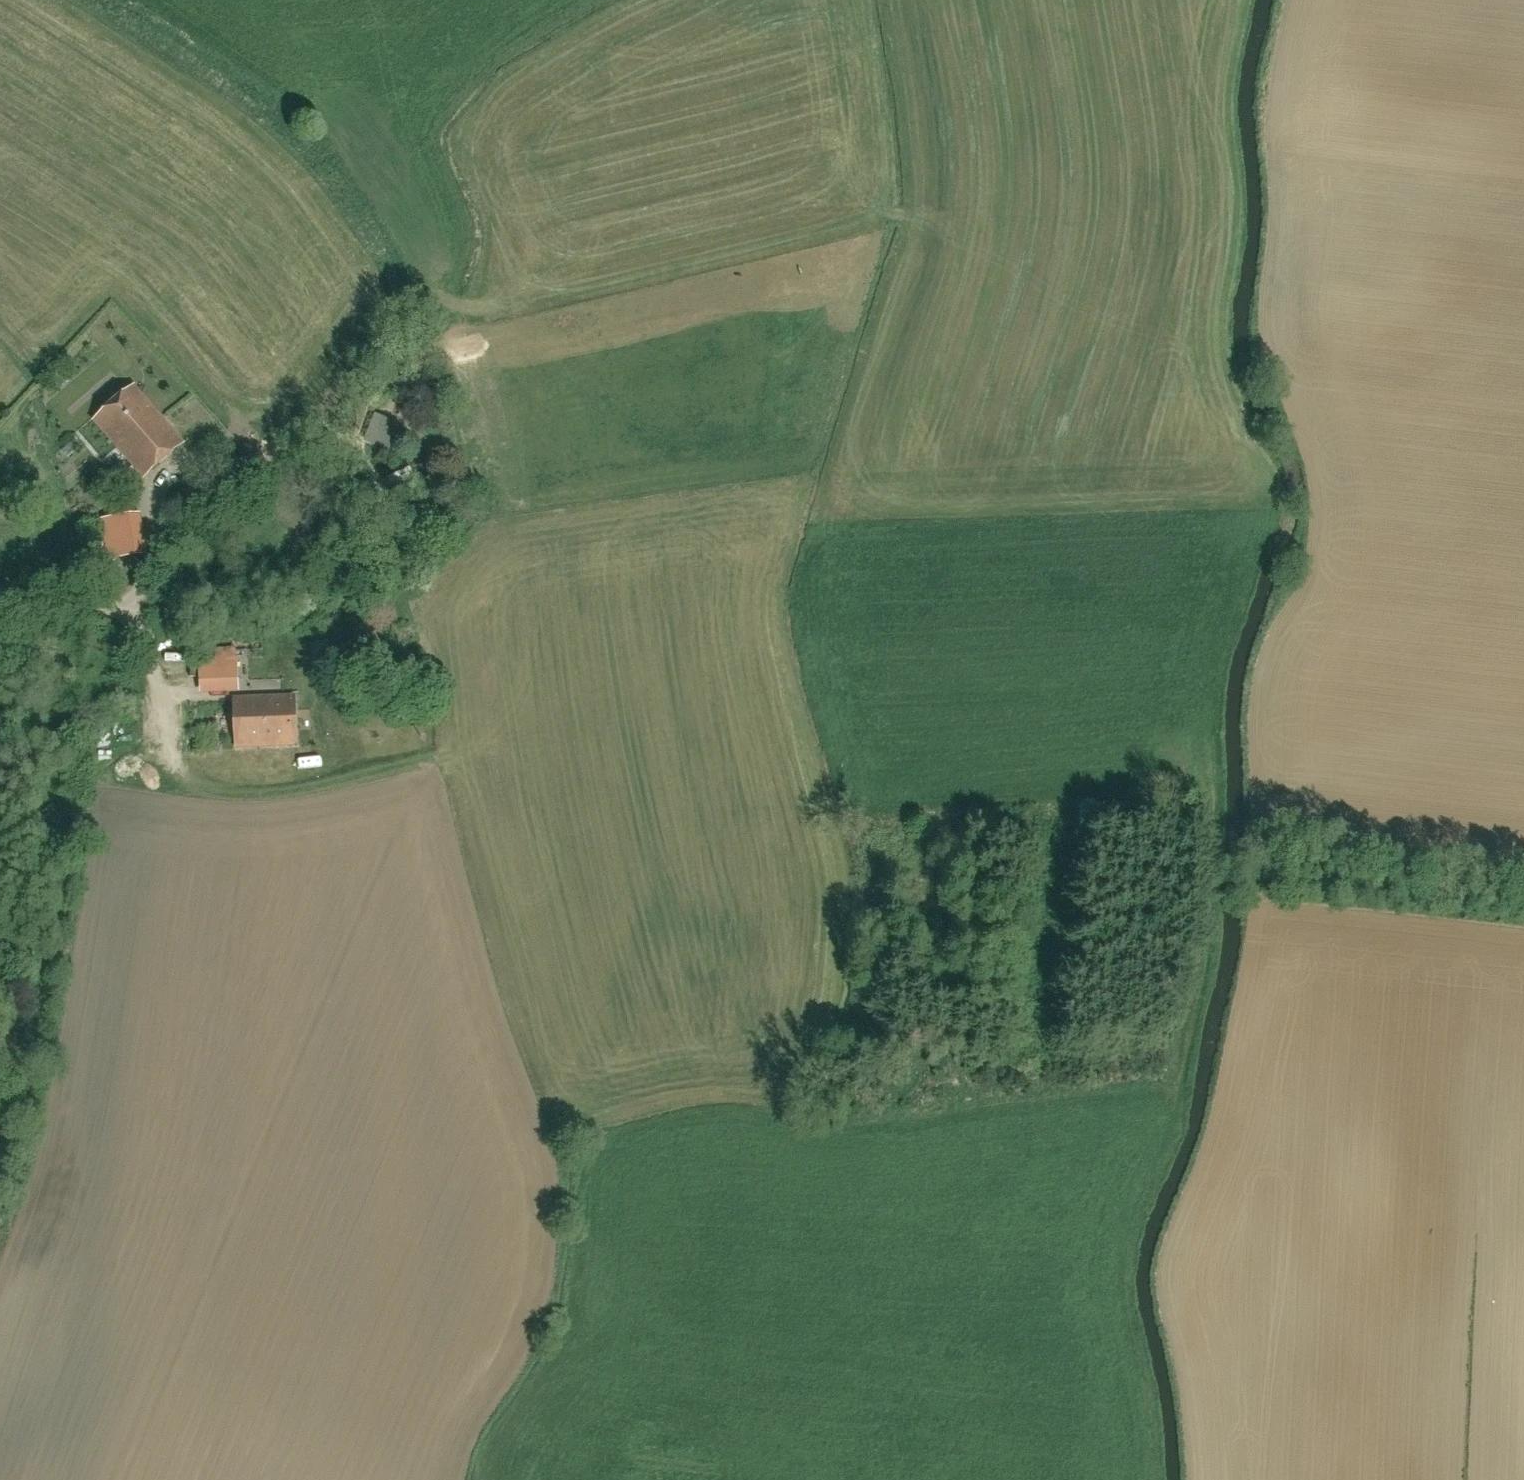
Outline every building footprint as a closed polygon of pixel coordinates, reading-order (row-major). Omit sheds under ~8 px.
[(97,420),(145,476),(183,444),(135,388),(97,420)] [(138,523),(98,524),(99,560),(140,559),(138,523)] [(250,691),(248,657),(208,658),(209,692),(250,691)] [(295,697),(236,700),(238,747),(297,744),(295,697)]
